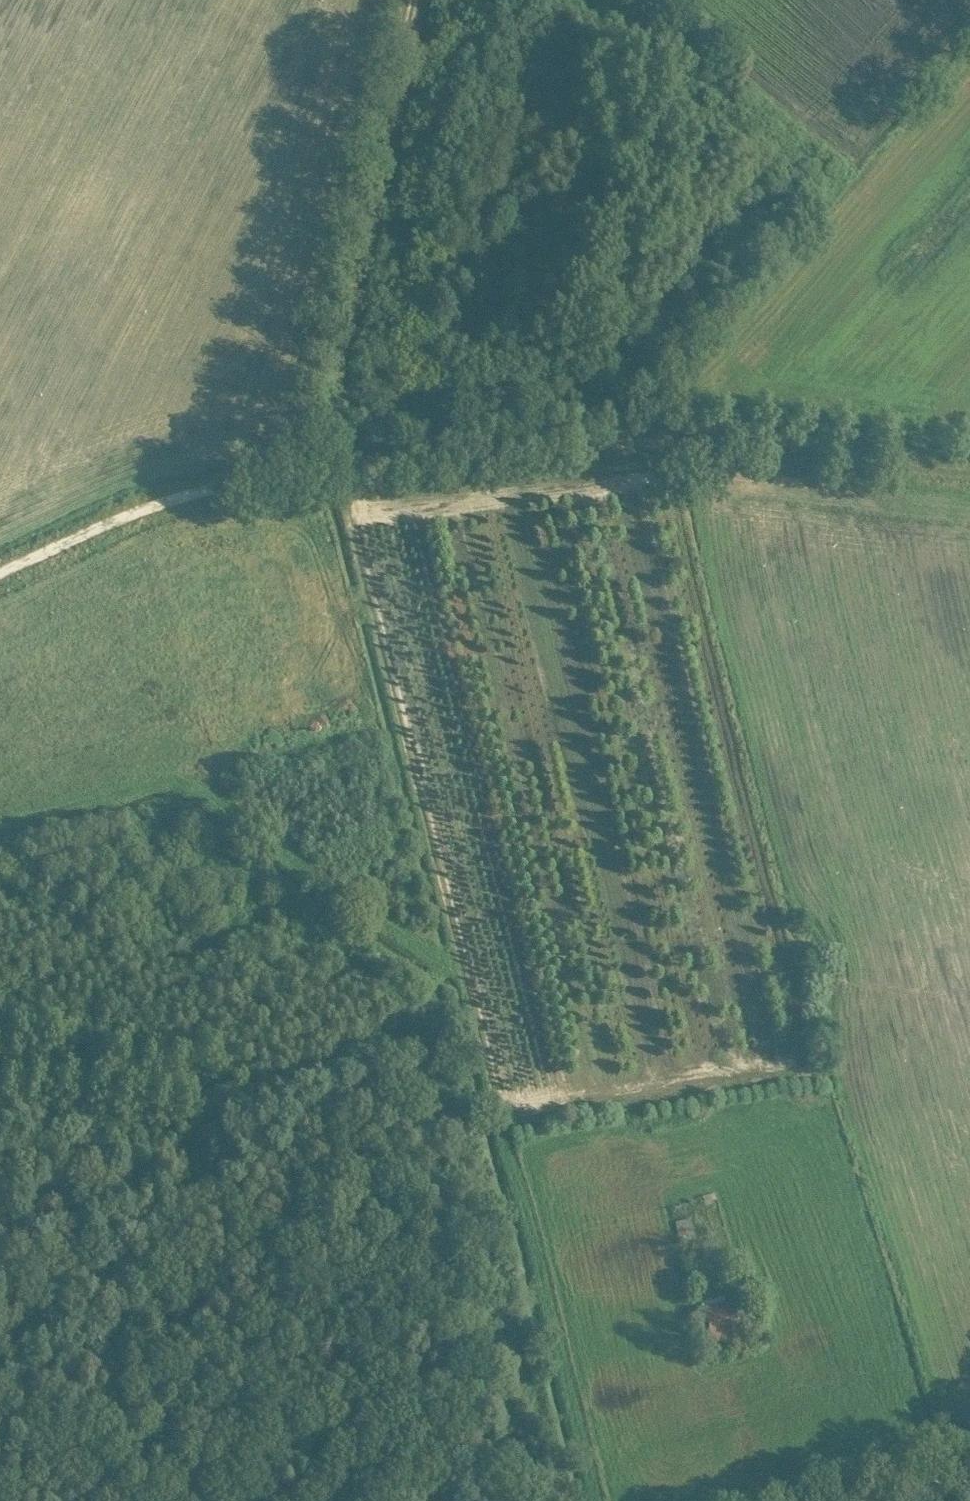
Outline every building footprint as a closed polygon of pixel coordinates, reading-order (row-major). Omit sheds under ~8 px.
[(694,1229),(691,1219),(677,1223),(682,1242),(696,1238),(693,1229),(694,1229)] [(713,1343),(752,1330),(739,1289),(701,1301),(713,1343)]
